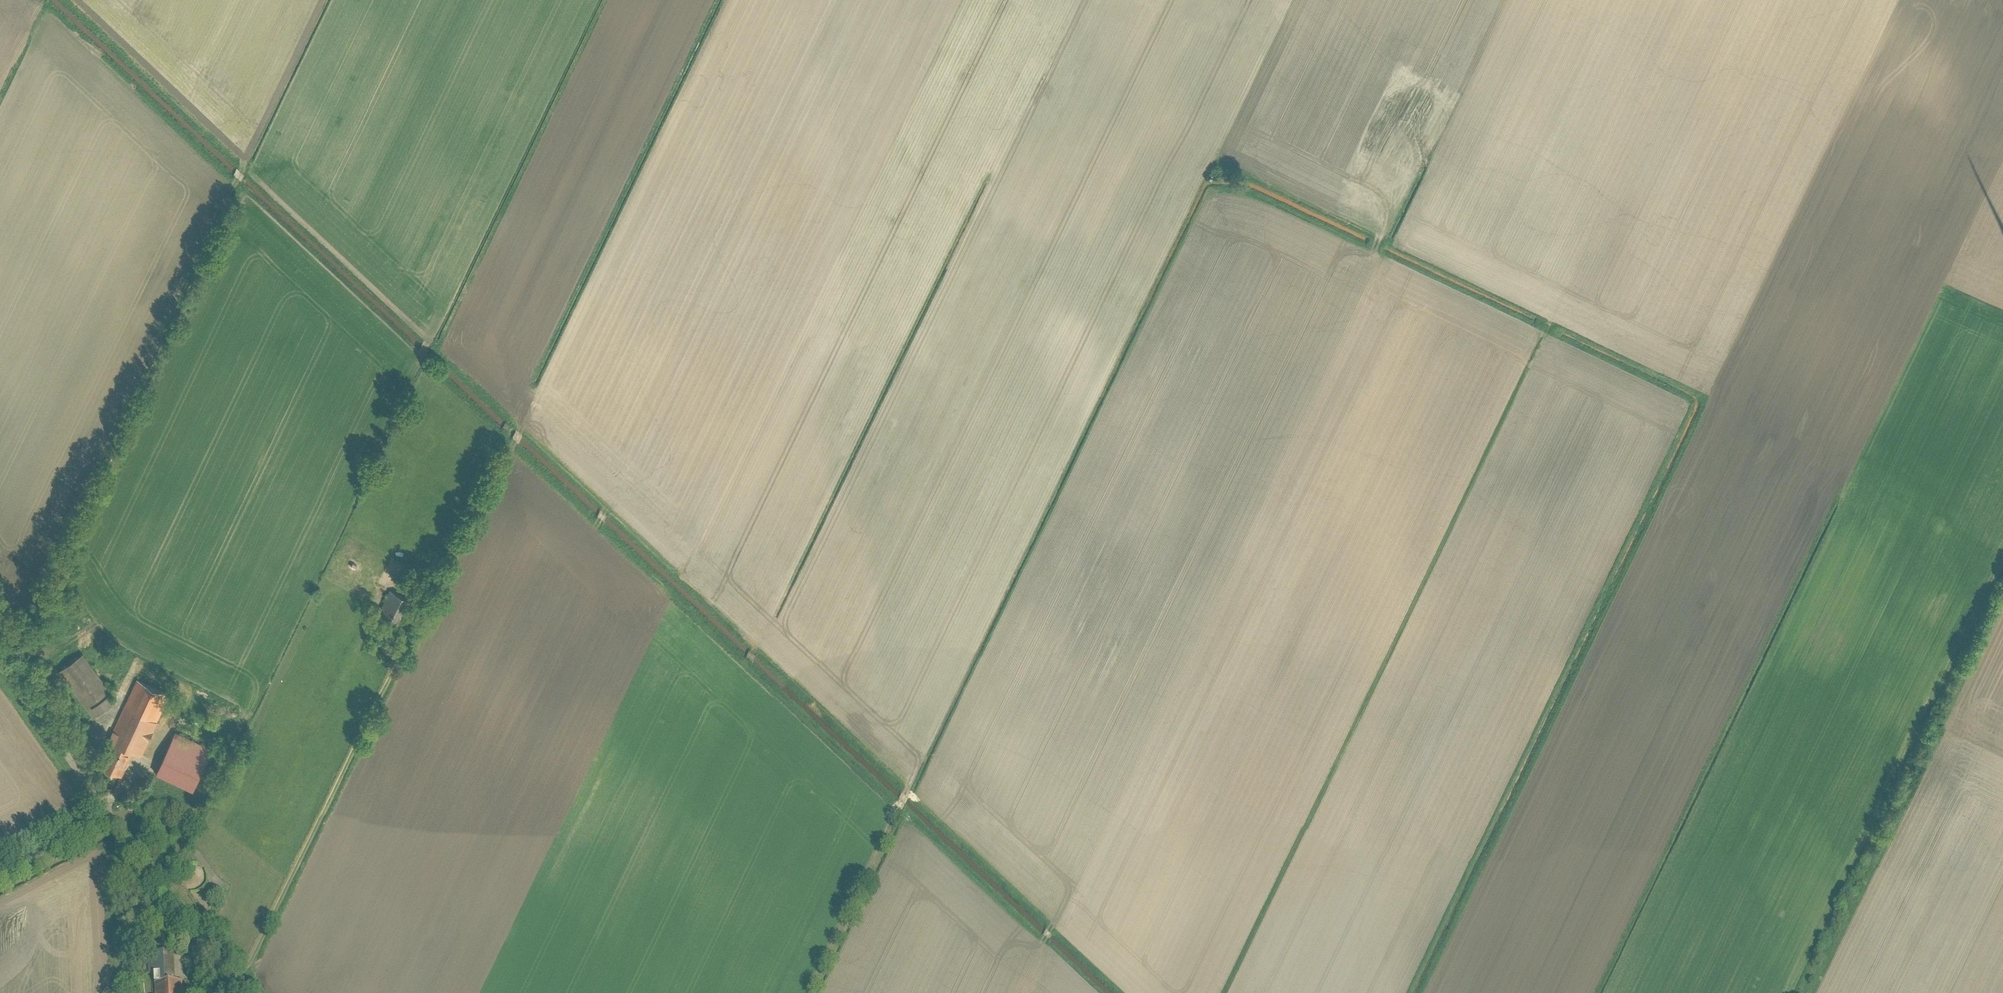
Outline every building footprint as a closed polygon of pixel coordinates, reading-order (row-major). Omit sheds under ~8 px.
[(403,595),(389,588),(376,614),(390,621),(403,595)] [(117,693),(87,651),(63,669),(96,715),(115,702),(111,697),(117,693)] [(172,693),(140,678),(113,739),(118,742),(137,750),(144,754),(172,693)] [(177,731),(160,771),(198,786),(215,747),(177,731)] [(137,750),(118,742),(107,767),(126,775),(137,750)] [(178,957),(161,958),(163,982),(179,981),(178,957)] [(159,982),(159,992),(199,992),(199,989),(187,990),(187,980),(179,981),(163,982),(159,982)]
